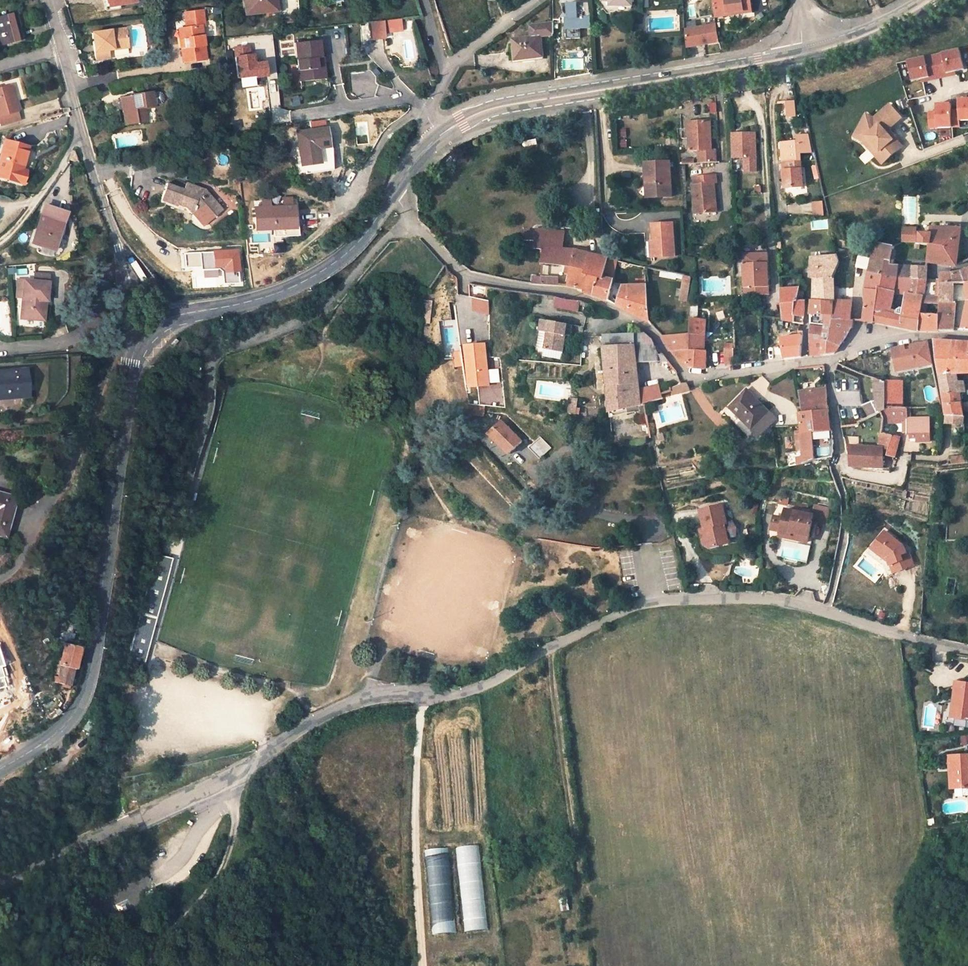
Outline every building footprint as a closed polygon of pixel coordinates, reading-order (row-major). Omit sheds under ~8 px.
[(245,14),(268,11),(268,14),(276,13),(274,0),(244,0),(245,14)] [(287,13),(299,13),(298,0),(286,0),(287,13)] [(751,0),(714,0),(716,17),(744,13),(744,14),(753,13),(751,0)] [(329,9),(326,2),(319,5),(322,12),(329,9)] [(580,38),(579,28),(591,27),(590,2),(567,3),(568,18),(566,18),(567,39),(580,38)] [(13,16),(0,20),(0,48),(21,43),(13,16)] [(185,20),(186,29),(178,30),(183,63),(205,60),(200,27),(204,26),(203,18),(185,20)] [(391,20),(392,27),(401,26),(400,19),(391,20)] [(389,28),(392,27),(391,20),(383,21),(384,28),(389,28)] [(384,28),(383,21),(371,22),(373,40),(390,38),(389,28),(384,28)] [(554,35),(554,23),(531,26),(532,37),(541,36),(554,35)] [(689,47),(719,42),(716,25),(686,30),(689,47)] [(127,44),(124,29),(91,34),(96,60),(108,58),(107,50),(112,49),(112,46),(127,44)] [(532,37),(514,40),(516,60),(543,56),(541,36),(532,37)] [(318,80),(316,58),(321,57),(319,40),(296,43),(300,82),(318,80)] [(253,55),(250,55),(249,45),(234,47),(237,78),(255,76),(255,77),(266,76),(265,62),(254,63),(253,55)] [(948,76),(948,73),(955,72),(964,70),(960,49),(908,60),(913,81),(922,79),(930,77),(930,80),(948,76)] [(325,79),(322,57),(321,57),(316,58),(318,80),(325,79)] [(20,120),(17,111),(18,111),(11,85),(0,88),(0,125),(20,120)] [(147,122),(144,107),(160,104),(161,103),(163,102),(163,101),(164,99),(164,98),(164,96),(163,95),(162,94),(161,93),(159,92),(158,92),(121,98),(125,125),(147,122)] [(299,104),(297,96),(290,98),(292,106),(299,104)] [(909,106),(906,99),(897,102),(900,109),(909,106)] [(959,110),(952,110),(952,104),(936,104),(937,112),(929,112),(929,128),(960,127),(960,120),(967,120),(967,99),(959,99),(959,110)] [(787,102),(788,117),(797,116),(796,112),(795,101),(787,102)] [(886,131),(901,117),(889,104),(874,119),(866,115),(857,132),(867,137),(880,151),(878,153),(886,161),(902,146),(895,137),(893,139),(886,131)] [(921,112),(919,106),(912,108),(914,114),(921,112)] [(710,149),(709,120),(687,121),(688,137),(689,150),(699,150),(699,163),(716,162),(716,149),(710,149)] [(680,137),(688,137),(687,121),(679,122),(680,137)] [(327,128),(296,132),(301,166),(304,166),(306,174),(332,171),(332,149),(331,148),(330,147),(329,146),(327,128)] [(880,151),(867,137),(857,132),(854,138),(863,142),(883,164),(886,161),(878,153),(880,151)] [(745,172),(757,172),(756,133),(732,133),(732,158),(745,158),(745,172)] [(115,147),(131,146),(130,135),(114,136),(115,147)] [(801,161),(800,153),(813,152),(809,135),(799,136),(799,144),(793,144),(793,142),(782,143),(783,163),(801,161)] [(5,140),(0,158),(0,177),(23,184),(26,172),(22,170),(28,147),(5,140)] [(367,153),(366,145),(357,146),(358,154),(367,153)] [(785,188),(803,187),(801,161),(783,163),(784,163),(784,171),(785,188)] [(649,164),(650,183),(655,183),(655,198),(671,197),(669,163),(649,164)] [(716,182),(715,175),(694,177),(695,187),(693,187),(695,213),(716,211),(714,192),(713,183),(716,182)] [(650,198),(655,198),(655,183),(650,183),(651,188),(646,191),(650,198)] [(218,210),(199,191),(188,186),(185,193),(160,184),(154,201),(170,207),(171,205),(186,211),(189,210),(203,224),(218,210)] [(283,207),(291,207),(291,198),(282,199),(283,207)] [(812,201),(813,216),(824,216),(823,201),(812,201)] [(286,229),(295,228),(294,210),(297,210),(297,203),(294,203),(294,207),(291,207),(283,207),(270,208),(262,208),(254,208),(255,230),(273,229),(273,237),(285,236),(285,233),(286,233),(286,229)] [(66,212),(45,205),(32,242),(53,250),(66,212)] [(294,210),(295,228),(286,229),(286,233),(285,233),(285,236),(298,236),(297,210),(294,210)] [(812,220),(812,229),(828,228),(827,219),(812,220)] [(675,256),(674,223),(653,224),(653,233),(650,234),(651,242),(648,243),(648,258),(675,256)] [(604,278),(606,269),(609,258),(604,257),(576,250),(564,249),(565,232),(537,230),(537,232),(526,231),(525,241),(529,242),(528,249),(540,250),(540,254),(544,255),(543,264),(567,267),(566,273),(571,274),(569,286),(585,290),(584,293),(594,296),(599,278),(604,278)] [(922,248),(921,252),(933,253),(931,267),(959,269),(964,235),(936,232),(936,238),(924,238),(921,237),(920,247),(922,248)] [(920,247),(921,237),(921,233),(907,233),(907,235),(906,250),(918,251),(921,252),(922,248),(920,247)] [(284,253),(283,243),(257,244),(258,255),(284,253)] [(898,279),(900,280),(902,269),(902,267),(896,266),(897,249),(874,246),(872,256),(870,274),(898,279)] [(237,249),(183,252),(184,270),(222,268),(223,286),(239,285),(237,249)] [(769,280),(768,253),(744,254),(745,281),(769,280)] [(818,279),(817,301),(835,302),(835,301),(835,289),(835,276),(840,262),(838,256),(812,258),(812,278),(814,278),(818,279)] [(613,270),(611,280),(614,280),(618,260),(609,258),(606,269),(613,270)] [(613,270),(606,269),(604,278),(599,278),(594,296),(608,300),(614,280),(611,280),(613,270)] [(900,280),(914,282),(915,271),(902,269),(900,280)] [(676,278),(677,274),(663,271),(662,277),(676,279),(676,278)] [(929,285),(930,273),(915,271),(914,282),(916,283),(929,285)] [(35,273),(34,281),(48,282),(49,275),(35,273)] [(877,290),(895,294),(898,279),(870,274),(868,287),(864,286),(863,293),(866,293),(866,325),(877,325),(878,306),(877,290)] [(687,301),(692,277),(685,275),(685,279),(681,300),(687,301)] [(967,287),(967,276),(966,277),(960,278),(944,279),(944,285),(944,288),(965,287),(967,287)] [(18,279),(16,297),(23,298),(25,280),(18,279)] [(878,306),(877,325),(885,327),(923,334),(926,309),(927,302),(913,299),(916,283),(914,282),(900,280),(898,279),(895,294),(877,290),(878,306)] [(23,298),(21,318),(38,320),(40,301),(47,301),(48,282),(34,281),(25,280),(23,298)] [(745,281),(745,295),(770,294),(769,280),(745,281)] [(943,296),(928,296),(929,285),(916,283),(913,299),(927,302),(926,309),(929,309),(942,310),(943,308),(943,296)] [(647,286),(624,287),(619,306),(649,321),(647,286)] [(943,308),(957,307),(967,307),(967,304),(965,295),(965,287),(944,288),(943,296),(943,308)] [(804,300),(799,300),(800,291),(800,288),(781,290),(783,320),(794,322),(795,316),(804,317),(805,300),(804,300)] [(565,300),(557,296),(554,307),(579,312),(580,301),(565,300)] [(481,312),(489,314),(489,301),(481,299),(481,312)] [(432,301),(422,300),(420,321),(430,322),(432,301)] [(40,301),(38,320),(45,321),(47,301),(40,301)] [(835,302),(817,301),(814,301),(812,301),(811,312),(810,324),(825,326),(825,325),(833,326),(833,320),(835,320),(835,302)] [(835,302),(835,320),(851,320),(852,301),(837,301),(835,301),(835,302)] [(929,309),(926,309),(923,334),(958,334),(957,307),(943,308),(942,310),(942,320),(929,319),(929,309)] [(692,316),(690,334),(706,335),(706,320),(698,319),(695,319),(695,316),(692,316)] [(566,334),(568,324),(543,320),(541,331),(548,333),(545,349),(563,352),(566,334)] [(853,320),(851,320),(835,320),(833,320),(833,326),(825,325),(825,326),(825,328),(810,326),(810,343),(810,348),(822,349),(822,355),(835,353),(847,337),(849,332),(852,327),(853,320)] [(548,333),(541,331),(538,347),(545,349),(548,333)] [(635,347),(656,346),(652,339),(646,334),(604,336),(604,348),(635,347)] [(663,336),(672,352),(686,351),(705,352),(706,335),(690,334),(663,336)] [(964,382),(959,382),(958,374),(967,373),(967,342),(935,341),(937,359),(943,393),(960,391),(961,393),(966,392),(964,382)] [(897,370),(933,364),(928,342),(911,345),(912,350),(906,351),(905,347),(893,349),(897,370)] [(485,344),(466,346),(471,387),(490,385),(485,344)] [(637,363),(659,362),(658,352),(656,346),(635,347),(637,363)] [(637,363),(635,347),(604,348),(606,365),(610,412),(628,408),(642,405),(642,404),(663,398),(659,385),(640,390),(637,363)] [(563,352),(545,349),(544,356),(562,359),(563,352)] [(707,352),(705,352),(686,351),(672,352),(680,361),(688,365),(688,367),(704,369),(704,368),(707,368),(707,352)] [(658,352),(659,362),(669,361),(664,354),(659,355),(658,352)] [(200,364),(194,363),(192,373),(198,374),(200,364)] [(26,396),(24,371),(0,373),(0,398),(26,396)] [(837,407),(861,406),(859,378),(835,380),(837,407)] [(878,401),(863,406),(870,417),(882,412),(887,410),(887,408),(887,401),(887,386),(887,382),(876,378),(875,392),(878,401)] [(690,389),(687,383),(682,384),(683,385),(680,386),(682,391),(690,389)] [(682,391),(680,386),(672,388),(673,394),(682,391)] [(887,386),(887,401),(903,401),(903,386),(887,386)] [(758,436),(776,418),(747,389),(729,407),(758,436)] [(828,400),(827,389),(799,392),(803,413),(829,410),(828,400)] [(963,425),(963,417),(964,416),(961,393),(960,391),(943,393),(946,415),(947,418),(946,423),(963,425)] [(660,425),(687,420),(682,394),(673,396),(674,402),(665,403),(667,411),(658,412),(660,425)] [(484,416),(484,406),(471,404),(472,414),(484,416)] [(577,407),(570,406),(569,412),(576,414),(577,407)] [(628,408),(610,412),(610,418),(629,413),(628,408)] [(930,441),(929,418),(911,418),(911,408),(903,408),(887,408),(887,410),(882,412),(884,419),(884,420),(893,420),(893,423),(904,422),(904,427),(907,427),(907,431),(908,434),(910,434),(911,438),(918,438),(918,442),(930,441)] [(802,434),(814,433),(832,431),(831,429),(829,421),(829,410),(803,413),(800,413),(802,430),(802,433),(802,434)] [(502,421),(490,434),(510,454),(522,441),(502,421)] [(833,431),(832,431),(814,433),(816,460),(833,457),(834,450),(834,444),(833,431)] [(878,447),(883,448),(889,449),(892,435),(882,432),(878,447)] [(805,464),(816,460),(814,433),(802,434),(802,433),(796,434),(797,440),(803,439),(804,449),(804,452),(789,454),(791,467),(805,464)] [(900,437),(892,435),(889,449),(887,456),(895,458),(900,437)] [(540,436),(529,448),(540,459),(552,447),(540,436)] [(851,456),(851,466),(876,467),(876,470),(884,471),(883,448),(878,447),(851,446),(851,456)] [(5,536),(15,497),(0,494),(0,535),(5,536)] [(748,512),(756,514),(758,506),(750,504),(748,512)] [(784,537),(794,539),(794,536),(811,539),(814,524),(824,525),(826,513),(816,511),(815,519),(788,514),(784,537)] [(722,513),(699,518),(704,537),(700,538),(704,554),(711,558),(720,556),(718,550),(728,548),(727,542),(723,538),(722,538),(721,534),(727,533),(722,513)] [(810,545),(811,539),(794,536),(794,539),(793,541),(810,545)] [(906,562),(903,555),(879,544),(872,560),(887,567),(891,575),(895,573),(898,581),(914,574),(907,561),(906,562)] [(128,658),(143,662),(173,558),(158,553),(128,658)] [(753,623),(764,622),(764,613),(753,613),(753,623)] [(76,649),(77,646),(66,643),(56,682),(69,686),(73,668),(75,669),(80,649),(76,649)] [(967,720),(967,683),(956,682),(955,695),(959,696),(956,718),(957,718),(966,719),(967,720)] [(959,696),(955,695),(951,717),(956,718),(959,696)] [(966,719),(957,718),(956,725),(965,727),(966,719)] [(960,744),(967,743),(967,736),(959,737),(960,744)] [(955,789),(963,788),(967,788),(967,755),(950,756),(950,767),(954,767),(955,789)] [(481,846),(457,848),(464,931),(487,930),(481,846)] [(449,849),(425,851),(433,935),(457,933),(449,849)]
